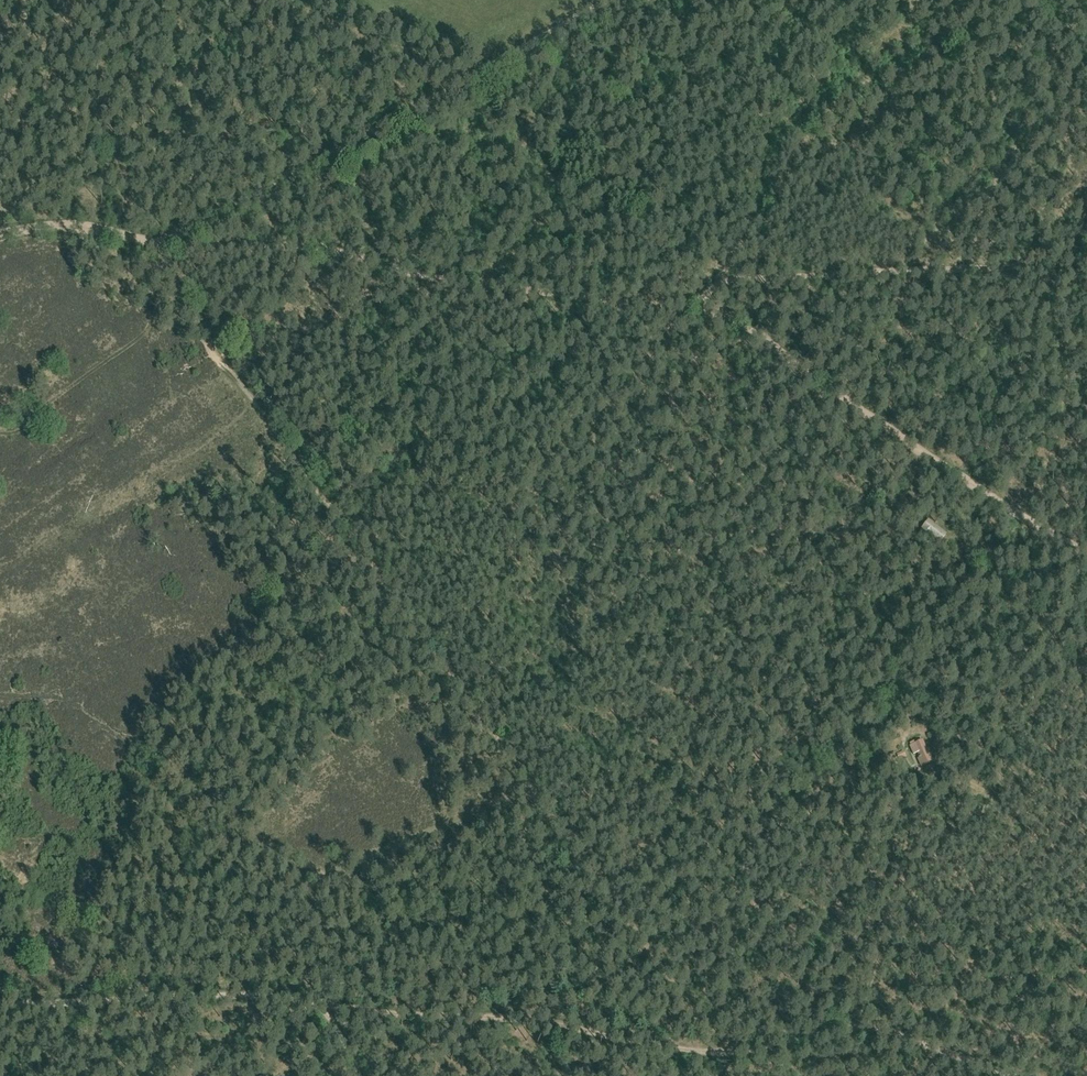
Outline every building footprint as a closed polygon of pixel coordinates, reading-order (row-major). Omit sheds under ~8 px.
[(915,539),(922,545),(931,534),(940,542),(946,535),(929,520),(923,527),(924,528),(915,539)] [(930,753),(928,754),(923,740),(915,743),(914,741),(911,743),(912,745),(910,745),(914,754),(918,753),(920,758),(917,759),(920,767),(934,761),(930,753)]
